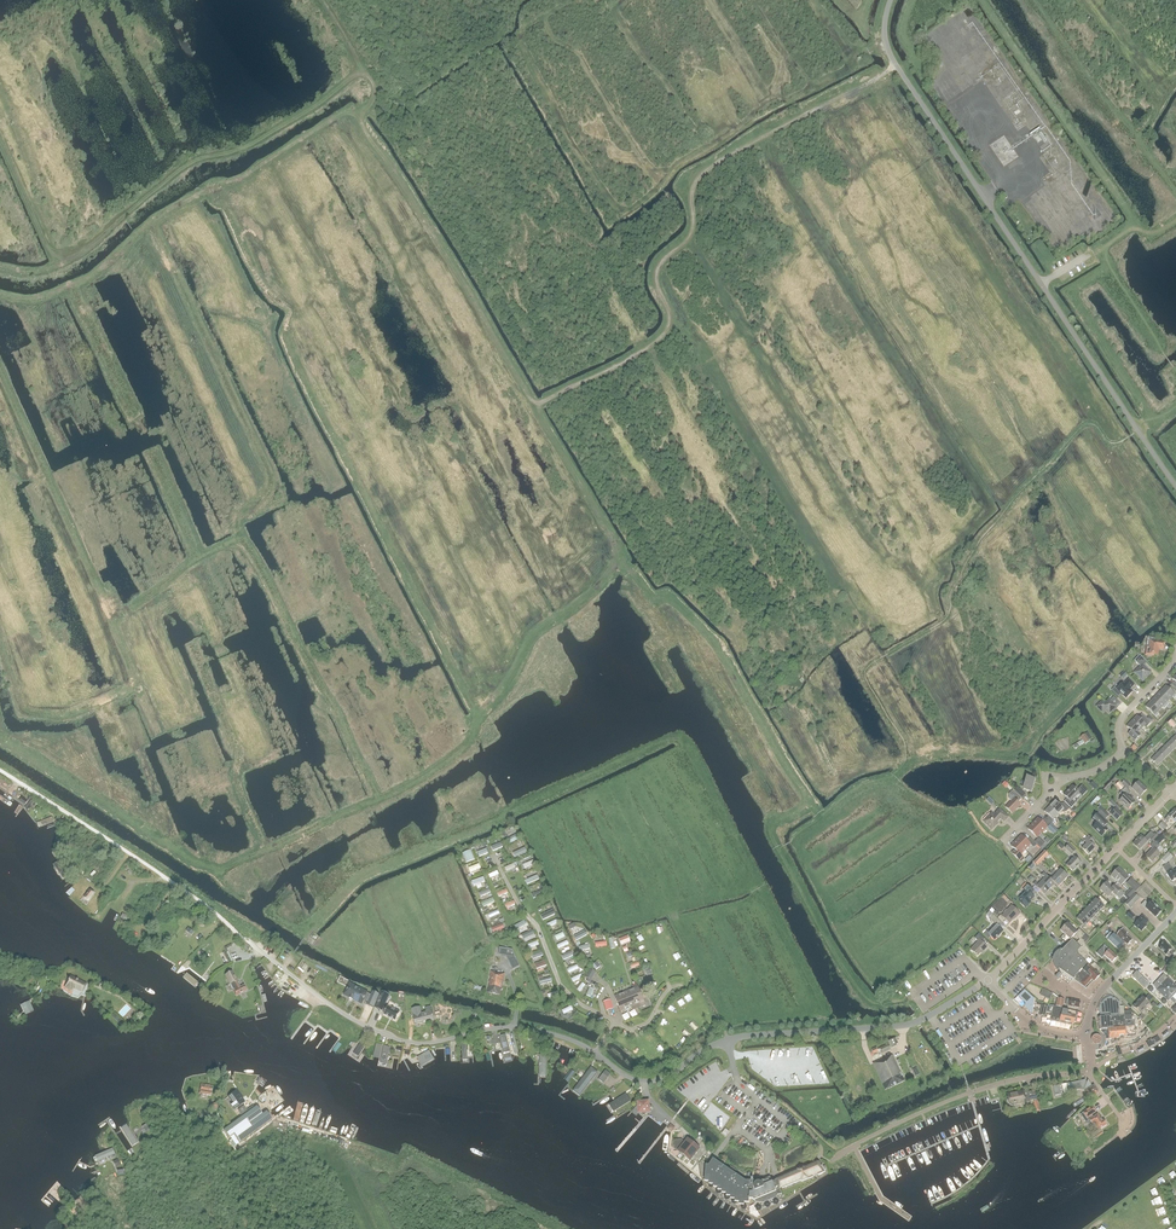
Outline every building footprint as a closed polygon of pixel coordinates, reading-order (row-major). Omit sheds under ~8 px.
[(1155,639),(1148,638),(1147,643),(1146,644),(1146,645),(1145,646),(1145,647),(1146,649),(1146,650),(1145,655),(1153,656),(1154,655),(1158,656),(1158,651),(1158,648),(1163,649),(1164,642),(1155,641),(1155,639)] [(1147,662),(1140,655),(1134,660),(1140,666),(1134,673),(1143,681),(1151,673),(1143,665),(1147,662)] [(1128,675),(1124,671),(1119,675),(1123,679),(1128,675)] [(1115,687),(1112,690),(1118,697),(1121,694),(1126,698),(1133,692),(1130,689),(1131,687),(1131,688),(1134,685),(1129,679),(1124,684),(1123,683),(1117,689),(1115,687)] [(1161,691),(1170,699),(1172,697),(1174,699),(1175,697),(1175,695),(1166,686),(1161,691)] [(1161,691),(1156,696),(1166,706),(1169,704),(1167,702),(1170,699),(1161,691)] [(1156,696),(1151,701),(1160,710),(1162,707),(1164,709),(1166,706),(1156,696)] [(1118,707),(1121,704),(1113,697),(1110,701),(1109,700),(1105,704),(1102,701),(1101,703),(1097,707),(1100,709),(1103,712),(1105,709),(1109,713),(1113,709),(1115,706),(1115,705),(1118,707)] [(1157,713),(1160,710),(1151,701),(1145,707),(1156,717),(1159,714),(1157,713)] [(1146,718),(1143,721),(1137,715),(1132,721),(1141,729),(1144,726),(1146,728),(1151,722),(1146,718)] [(1138,733),(1141,729),(1132,721),(1127,726),(1133,732),(1130,735),(1135,740),(1140,735),(1138,733)] [(1082,740),(1073,746),(1075,749),(1084,743),(1085,744),(1085,743),(1086,745),(1091,741),(1090,740),(1092,738),(1088,732),(1080,737),(1082,740)] [(1069,738),(1059,740),(1061,750),(1071,748),(1069,738)] [(1165,752),(1174,761),(1175,758),(1175,753),(1170,748),(1165,752)] [(1165,752),(1160,757),(1168,766),(1174,761),(1165,752)] [(1035,779),(1027,777),(1023,789),(1031,792),(1035,779)] [(1095,790),(1099,786),(1093,781),(1089,785),(1095,790)] [(1125,781),(1122,784),(1125,787),(1126,788),(1127,790),(1131,786),(1125,781)] [(1125,787),(1119,782),(1116,785),(1121,790),(1125,787)] [(1147,790),(1138,782),(1132,789),(1140,796),(1147,790)] [(1064,801),(1071,808),(1076,803),(1072,800),(1079,793),(1080,794),(1086,789),(1082,785),(1077,790),(1072,786),(1064,795),(1067,798),(1064,801)] [(1018,787),(1015,790),(1023,798),(1026,795),(1018,787)] [(1126,788),(1120,794),(1123,797),(1120,801),(1128,809),(1135,802),(1128,796),(1131,793),(1127,790),(1126,788)] [(7,804),(11,797),(0,789),(0,799),(7,804)] [(1012,813),(1020,805),(1018,802),(1021,799),(1012,790),(1009,794),(1009,798),(1010,799),(1011,800),(1012,801),(1006,807),(1012,813)] [(32,798),(25,807),(26,808),(34,799),(32,798)] [(1055,800),(1050,806),(1059,814),(1061,812),(1066,812),(1069,808),(1064,803),(1061,806),(1055,800)] [(1116,809),(1110,814),(1117,821),(1122,815),(1118,811),(1120,809),(1112,800),(1110,803),(1116,809)] [(1047,820),(1050,824),(1052,825),(1057,830),(1059,828),(1055,824),(1056,822),(1056,817),(1059,814),(1050,806),(1044,811),(1050,817),(1047,820)] [(984,821),(992,829),(996,825),(995,824),(997,822),(998,823),(1002,819),(1004,821),(1008,817),(999,809),(993,815),(991,814),(984,821)] [(1174,821),(1175,819),(1175,810),(1174,809),(1167,816),(1168,816),(1165,819),(1167,822),(1171,818),(1174,821)] [(1092,819),(1096,824),(1092,827),(1101,836),(1108,830),(1105,827),(1108,823),(1104,820),(1098,813),(1092,819)] [(53,817),(37,822),(39,827),(55,822),(53,817)] [(1047,820),(1044,824),(1038,818),(1033,823),(1042,832),(1047,827),(1049,828),(1052,825),(1050,824),(1047,820)] [(1162,822),(1159,825),(1164,830),(1167,827),(1162,822)] [(1037,838),(1042,832),(1033,823),(1028,829),(1037,838)] [(1133,844),(1139,850),(1147,842),(1150,839),(1153,841),(1158,836),(1155,833),(1154,834),(1151,832),(1144,838),(1141,835),(1133,844)] [(1146,856),(1152,862),(1160,854),(1156,850),(1160,846),(1159,845),(1166,837),(1162,833),(1154,841),(1155,841),(1150,846),(1153,848),(1146,856)] [(510,844),(520,838),(518,834),(507,839),(510,844)] [(1037,844),(1030,838),(1027,841),(1021,835),(1016,841),(1025,850),(1030,844),(1034,848),(1037,844)] [(1087,844),(1082,849),(1088,855),(1095,848),(1091,844),(1094,842),(1088,836),(1084,841),(1087,844)] [(1041,847),(1044,844),(1038,838),(1035,842),(1041,847)] [(1011,846),(1017,852),(1014,856),(1021,862),(1024,859),(1020,855),(1025,850),(1016,841),(1011,846)] [(493,851),(503,847),(501,842),(491,847),(493,851)] [(1075,851),(1068,844),(1065,848),(1072,854),(1075,851)] [(515,858),(527,852),(525,847),(513,853),(515,858)] [(466,863),(475,859),(471,850),(463,853),(466,863)] [(1049,854),(1045,851),(1034,862),(1038,865),(1049,854)] [(1161,860),(1166,864),(1173,857),(1169,852),(1161,860)] [(1081,863),(1074,857),(1066,865),(1073,871),(1081,863)] [(525,869),(536,864),(534,860),(524,865),(525,869)] [(57,862),(51,865),(65,886),(71,882),(57,862)] [(1175,878),(1175,870),(1173,871),(1171,866),(1169,863),(1163,867),(1165,870),(1171,881),(1175,878)] [(470,872),(481,868),(479,864),(469,868),(470,872)] [(1054,870),(1053,872),(1063,882),(1068,876),(1061,869),(1057,873),(1054,870)] [(1121,885),(1128,877),(1119,869),(1112,876),(1118,882),(1121,885)] [(1051,880),(1055,883),(1058,887),(1063,882),(1053,872),(1051,870),(1049,872),(1050,874),(1051,873),(1054,876),(1051,880)] [(1055,883),(1051,880),(1044,873),(1042,875),(1043,876),(1044,876),(1045,877),(1041,881),(1050,889),(1055,883)] [(528,884),(540,879),(538,875),(526,880),(528,884)] [(1131,879),(1127,884),(1135,892),(1140,887),(1131,879)] [(1044,895),(1050,889),(1041,881),(1038,885),(1036,884),(1037,883),(1035,881),(1033,884),(1044,895)] [(1100,889),(1108,896),(1113,892),(1120,898),(1124,893),(1118,887),(1115,885),(1115,884),(1112,887),(1106,882),(1100,889)] [(1034,897),(1029,892),(1032,889),(1028,885),(1023,889),(1026,892),(1019,899),(1021,900),(1020,901),(1021,902),(1020,903),(1025,907),(1029,904),(1028,903),(1034,897)] [(71,887),(66,893),(70,896),(75,890),(71,887)] [(1126,894),(1130,898),(1135,892),(1131,889),(1126,894)] [(93,894),(88,890),(83,898),(88,901),(93,894)] [(533,899),(545,894),(543,890),(532,894),(533,899)] [(1130,899),(1135,903),(1139,898),(1134,894),(1130,899)] [(1001,898),(1007,903),(1010,900),(1004,895),(1001,898)] [(483,907),(494,902),(492,898),(481,903),(483,907)] [(1096,898),(1091,904),(1099,912),(1104,906),(1096,898)] [(1135,903),(1130,899),(1126,903),(1131,908),(1135,903)] [(1161,911),(1152,902),(1149,905),(1145,901),(1141,905),(1146,909),(1146,908),(1155,917),(1161,911)] [(1091,904),(1086,909),(1095,917),(1099,912),(1091,904)] [(1003,923),(1005,920),(1009,923),(1015,917),(1016,917),(1020,913),(1012,906),(1002,916),(1001,915),(998,918),(1003,923)] [(544,920),(556,914),(554,909),(541,915),(544,920)] [(1086,909),(1081,914),(1090,922),(1095,917),(1086,909)] [(493,924),(499,921),(497,917),(501,915),(498,910),(489,914),(493,924)] [(1149,921),(1143,915),(1139,920),(1130,912),(1126,915),(1135,924),(1133,926),(1135,927),(1137,927),(1141,932),(1147,926),(1145,925),(1149,921)] [(1081,914),(1077,919),(1085,927),(1090,922),(1081,914)] [(990,919),(996,925),(989,932),(988,931),(984,935),(988,938),(990,936),(994,940),(1003,931),(997,925),(1000,922),(994,916),(991,919),(990,919)] [(1061,930),(1070,939),(1074,935),(1080,940),(1081,940),(1086,935),(1080,929),(1077,932),(1072,927),(1067,923),(1061,930)] [(502,929),(504,928),(502,924),(492,928),(494,932),(500,930),(500,931),(503,930),(502,929)] [(519,934),(526,926),(523,924),(516,932),(519,934)] [(1128,936),(1126,934),(1127,933),(1123,928),(1117,934),(1116,936),(1114,934),(1108,940),(1118,950),(1125,942),(1128,944),(1129,944),(1130,944),(1131,942),(1131,941),(1132,940),(1127,936),(1128,936)] [(576,941),(587,935),(584,931),(574,937),(576,941)] [(978,941),(971,950),(977,956),(982,951),(983,951),(987,947),(982,942),(984,939),(979,934),(975,938),(978,941)] [(619,939),(621,945),(631,942),(628,935),(619,939)] [(1065,973),(1074,979),(1075,977),(1092,958),(1088,954),(1090,952),(1089,950),(1085,943),(1089,939),(1086,935),(1081,940),(1080,940),(1076,943),(1072,939),(1061,951),(1061,950),(1060,950),(1059,951),(1058,951),(1058,952),(1057,953),(1056,953),(1055,954),(1055,955),(1054,956),(1054,957),(1054,958),(1052,958),(1052,960),(1053,961),(1054,962),(1054,963),(1054,964),(1055,965),(1055,966),(1056,967),(1056,968),(1057,968),(1058,969),(1059,970),(1059,969),(1065,973)] [(558,949),(569,944),(567,940),(557,945),(558,949)] [(1159,948),(1169,957),(1165,962),(1170,966),(1173,963),(1168,958),(1171,955),(1168,952),(1172,949),(1166,944),(1167,943),(1165,941),(1159,948)] [(527,950),(538,945),(536,942),(525,947),(527,950)] [(245,943),(242,947),(248,951),(251,947),(245,943)] [(1105,955),(1108,958),(1112,962),(1117,957),(1109,950),(1109,949),(1104,945),(1096,953),(1102,958),(1105,955)] [(506,956),(508,960),(516,957),(512,950),(503,948),(502,955),(506,956)] [(564,960),(573,955),(571,951),(562,956),(564,960)] [(1075,977),(1080,982),(1085,987),(1086,988),(1089,985),(1088,984),(1092,979),(1094,981),(1100,975),(1098,973),(1100,971),(1100,968),(1093,962),(1095,961),(1092,958),(1075,977)] [(585,977),(591,980),(596,972),(590,969),(585,977)] [(1137,971),(1133,976),(1145,988),(1149,983),(1137,971)] [(247,990),(244,984),(240,987),(232,972),(225,975),(230,984),(231,983),(231,984),(230,984),(233,990),(234,989),(234,990),(233,990),(236,996),(247,990)] [(504,974),(491,972),(487,993),(499,995),(500,990),(501,991),(504,974)] [(1157,982),(1161,985),(1158,989),(1157,989),(1157,990),(1158,990),(1168,999),(1168,1000),(1168,999),(1169,998),(1174,1004),(1175,1002),(1175,984),(1175,985),(1168,979),(1167,979),(1163,975),(1157,982)] [(82,992),(85,984),(70,976),(65,987),(71,990),(72,987),(82,992)] [(350,984),(345,994),(350,997),(350,998),(353,1000),(353,999),(361,1003),(363,1000),(368,1002),(367,1004),(374,1007),(380,994),(373,991),(371,995),(350,984)] [(632,986),(633,988),(614,995),(620,1011),(631,1007),(632,1009),(633,1009),(645,1004),(644,1002),(638,986),(637,984),(632,986)] [(1025,1007),(1032,1014),(1034,1000),(1025,991),(1019,997),(1025,1004),(1025,1007)] [(383,992),(376,1007),(383,1011),(390,995),(383,992)] [(1142,997),(1138,1001),(1146,1009),(1150,1004),(1142,997)] [(1065,1000),(1057,998),(1055,1006),(1063,1008),(1065,1000)] [(1102,1017),(1098,1017),(1099,1030),(1102,1029),(1108,1029),(1126,1027),(1125,1021),(1124,1015),(1120,1016),(1119,1002),(1114,998),(1113,999),(1112,998),(1111,998),(1110,998),(1109,998),(1108,998),(1106,999),(1105,1000),(1104,1001),(1103,1002),(1102,1003),(1101,1004),(1100,1005),(1100,1007),(1099,1008),(1099,1009),(1099,1010),(1100,1011),(1100,1012),(1101,1013),(1102,1017)] [(610,999),(604,1001),(607,1010),(613,1009),(610,999)] [(1074,1006),(1077,1007),(1079,1007),(1080,1007),(1080,1003),(1080,1002),(1077,1001),(1076,1001),(1076,1000),(1071,999),(1070,1000),(1067,999),(1066,1005),(1069,1005),(1069,1006),(1074,1007),(1074,1006)] [(34,1011),(33,1010),(30,1001),(29,1002),(27,1003),(22,1005),(26,1014),(27,1014),(31,1012),(32,1012),(33,1011),(34,1011)] [(1146,1009),(1138,1001),(1133,1007),(1141,1014),(1146,1009)] [(1042,1004),(1039,1015),(1045,1017),(1046,1013),(1048,1007),(1048,1005),(1042,1004)] [(1059,1020),(1060,1020),(1060,1021),(1061,1021),(1061,1022),(1063,1022),(1063,1024),(1067,1025),(1068,1023),(1070,1024),(1071,1023),(1074,1024),(1076,1015),(1077,1012),(1063,1008),(1050,1005),(1050,1008),(1048,1007),(1046,1013),(1051,1014),(1050,1019),(1059,1021),(1059,1020)] [(395,1020),(400,1012),(387,1006),(383,1014),(395,1020)] [(429,1017),(433,1016),(431,1009),(426,1010),(427,1012),(421,1013),(420,1007),(413,1009),(414,1015),(413,1015),(414,1016),(414,1021),(414,1022),(415,1022),(415,1024),(430,1020),(429,1017)] [(112,1015),(122,1025),(126,1022),(115,1012),(112,1015)] [(1106,1036),(1106,1037),(1106,1039),(1109,1039),(1126,1037),(1136,1036),(1134,1020),(1125,1021),(1126,1027),(1108,1029),(1102,1029),(1102,1031),(1103,1032),(1104,1033),(1104,1034),(1105,1035),(1106,1036)] [(506,1034),(499,1036),(506,1062),(512,1061),(506,1034)] [(1098,1044),(1099,1043),(1100,1041),(1101,1040),(1100,1038),(1100,1037),(1099,1035),(1097,1035),(1095,1035),(1094,1035),(1093,1036),(1092,1037),(1091,1038),(1091,1040),(1091,1041),(1092,1042),(1093,1043),(1095,1044),(1096,1044),(1098,1044)] [(1157,1042),(1160,1041),(1158,1037),(1152,1040),(1152,1041),(1151,1042),(1149,1043),(1149,1042),(1147,1044),(1148,1047),(1149,1046),(1149,1048),(1150,1047),(1152,1046),(1154,1045),(1154,1044),(1157,1042)] [(366,1044),(361,1041),(352,1056),(357,1059),(366,1044)] [(888,1044),(880,1048),(882,1053),(890,1050),(888,1044)] [(390,1046),(385,1045),(381,1062),(386,1063),(390,1046)] [(429,1050),(417,1057),(423,1066),(434,1059),(429,1050)] [(885,1090),(905,1081),(893,1055),(887,1058),(887,1057),(877,1062),(873,1064),(885,1090)] [(591,1066),(573,1090),(580,1095),(599,1071),(591,1066)] [(601,1076),(598,1080),(604,1084),(611,1074),(605,1070),(605,1071),(601,1076)] [(1090,1098),(1099,1093),(1094,1086),(1091,1088),(1088,1082),(1085,1082),(1079,1083),(1079,1082),(1071,1084),(1071,1083),(1058,1086),(1053,1086),(1055,1096),(1072,1092),(1072,1091),(1080,1089),(1086,1091),(1090,1098)] [(211,1096),(213,1087),(201,1085),(199,1094),(211,1096)] [(626,1090),(606,1102),(613,1113),(633,1101),(626,1090)] [(236,1108),(244,1102),(242,1098),(243,1098),(237,1091),(228,1097),(236,1108)] [(652,1106),(643,1099),(631,1112),(636,1116),(640,1112),(644,1116),(652,1106)] [(215,1110),(217,1109),(216,1108),(219,1107),(216,1102),(210,1105),(213,1110),(214,1109),(215,1110)] [(1087,1118),(1096,1112),(1092,1106),(1083,1112),(1087,1118)] [(262,1115),(256,1107),(223,1131),(229,1138),(234,1135),(240,1143),(271,1120),(266,1113),(262,1115)] [(1098,1130),(1106,1125),(1103,1120),(1102,1121),(1097,1114),(1089,1120),(1092,1124),(1094,1123),(1098,1130)] [(126,1123),(119,1127),(132,1147),(139,1143),(126,1123)] [(690,1159),(699,1148),(689,1139),(687,1141),(685,1139),(684,1141),(682,1139),(674,1140),(675,1149),(677,1149),(678,1148),(680,1149),(680,1150),(690,1159)] [(113,1148),(95,1156),(98,1162),(115,1154),(113,1148)] [(116,1167),(121,1165),(119,1159),(113,1161),(116,1167)] [(706,1165),(705,1179),(707,1179),(709,1179),(738,1198),(737,1199),(749,1200),(749,1199),(753,1199),(755,1202),(763,1202),(775,1197),(777,1194),(782,1194),(779,1188),(802,1179),(802,1180),(808,1178),(808,1177),(823,1171),(819,1162),(809,1167),(805,1168),(804,1168),(798,1170),(798,1171),(771,1183),(771,1182),(770,1180),(771,1180),(766,1180),(766,1181),(749,1181),(746,1181),(715,1160),(713,1159),(711,1162),(709,1166),(706,1165)] [(1154,1200),(1156,1206),(1163,1203),(1161,1197),(1154,1200)] [(77,1203),(85,1210),(87,1207),(79,1200),(77,1203)]
